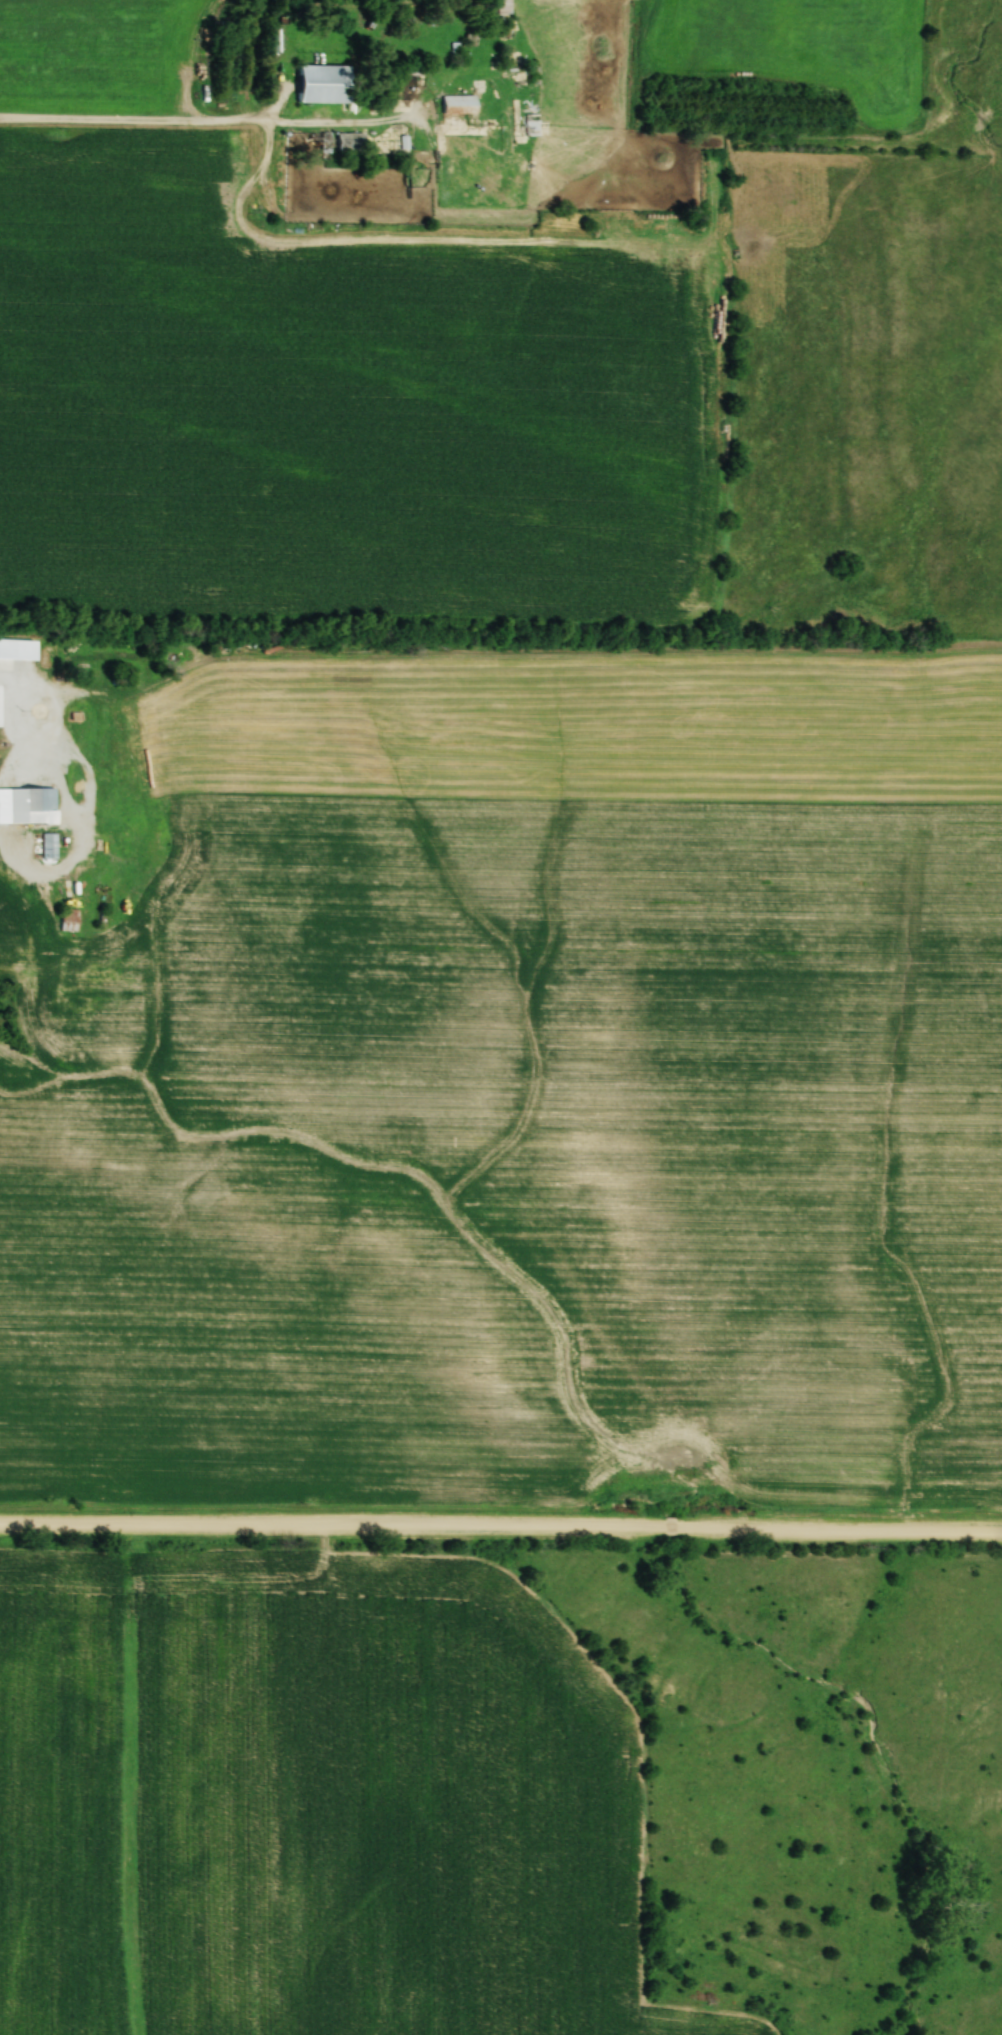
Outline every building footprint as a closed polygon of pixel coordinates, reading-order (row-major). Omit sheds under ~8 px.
[(507,0),(499,0),(499,11),(507,11),(507,0)] [(535,63),(516,63),(516,84),(535,84),(535,63)] [(292,103),(342,103),(342,65),(292,65),(292,103)] [(472,95),(438,95),(438,112),(472,112),(472,95)] [(523,136),(534,136),(534,113),(523,113),(523,136)] [(360,150),(360,133),(333,133),(333,150),(360,150)] [(16,654),(16,642),(0,642),(0,654),(16,654)] [(17,787),(17,823),(52,823),(52,787),(17,787)] [(41,857),(53,857),(53,833),(41,833),(41,857)] [(74,909),(59,909),(59,931),(74,931),(74,909)]
